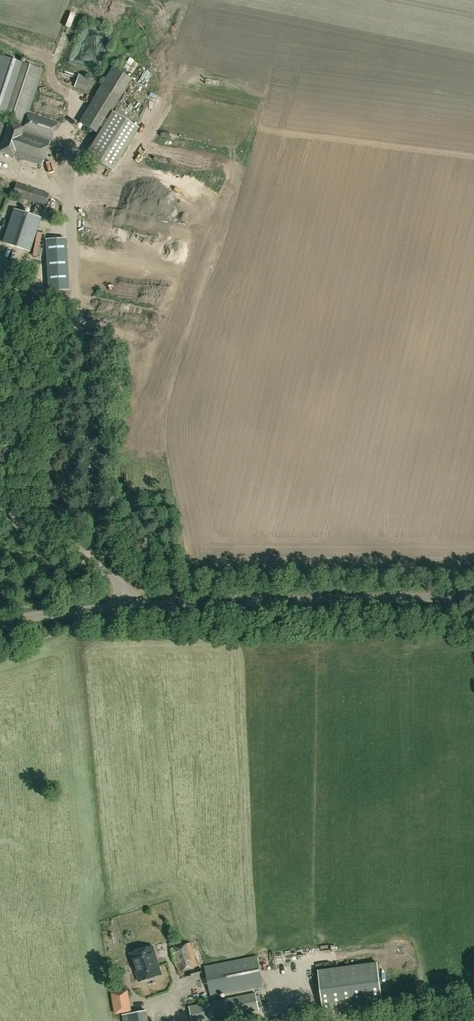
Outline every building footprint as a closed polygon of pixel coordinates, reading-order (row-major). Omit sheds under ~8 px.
[(12,157),(12,156),(40,166),(55,121),(29,112),(43,70),(16,61),(2,56),(0,61),(0,116),(24,124),(23,128),(8,123),(7,125),(0,123),(0,138),(2,139),(2,141),(0,141),(0,153),(12,157)] [(124,66),(132,72),(139,62),(132,56),(124,66)] [(99,135),(103,128),(104,129),(87,156),(113,172),(139,129),(114,113),(108,122),(107,121),(132,80),(113,68),(79,123),(99,135)] [(92,90),(95,77),(80,74),(77,87),(92,90)] [(153,99),(156,90),(148,87),(145,96),(153,99)] [(42,99),(37,114),(55,120),(60,105),(42,99)] [(15,184),(11,195),(44,206),(48,195),(15,184)] [(40,218),(13,209),(2,243),(29,252),(40,218)] [(67,238),(42,240),(45,291),(71,289),(67,238)] [(172,949),(179,972),(198,966),(191,943),(172,949)] [(130,953),(139,982),(162,975),(153,946),(130,953)] [(207,966),(205,967),(211,996),(263,986),(257,956),(207,966)] [(377,963),(318,970),(323,1010),(383,1002),(377,963)] [(127,991),(120,992),(121,1000),(128,999),(127,991)] [(189,1007),(192,1020),(202,1020),(259,1010),(256,993),(189,1007)] [(123,1020),(148,1020),(147,1012),(122,1016),(123,1020)]
